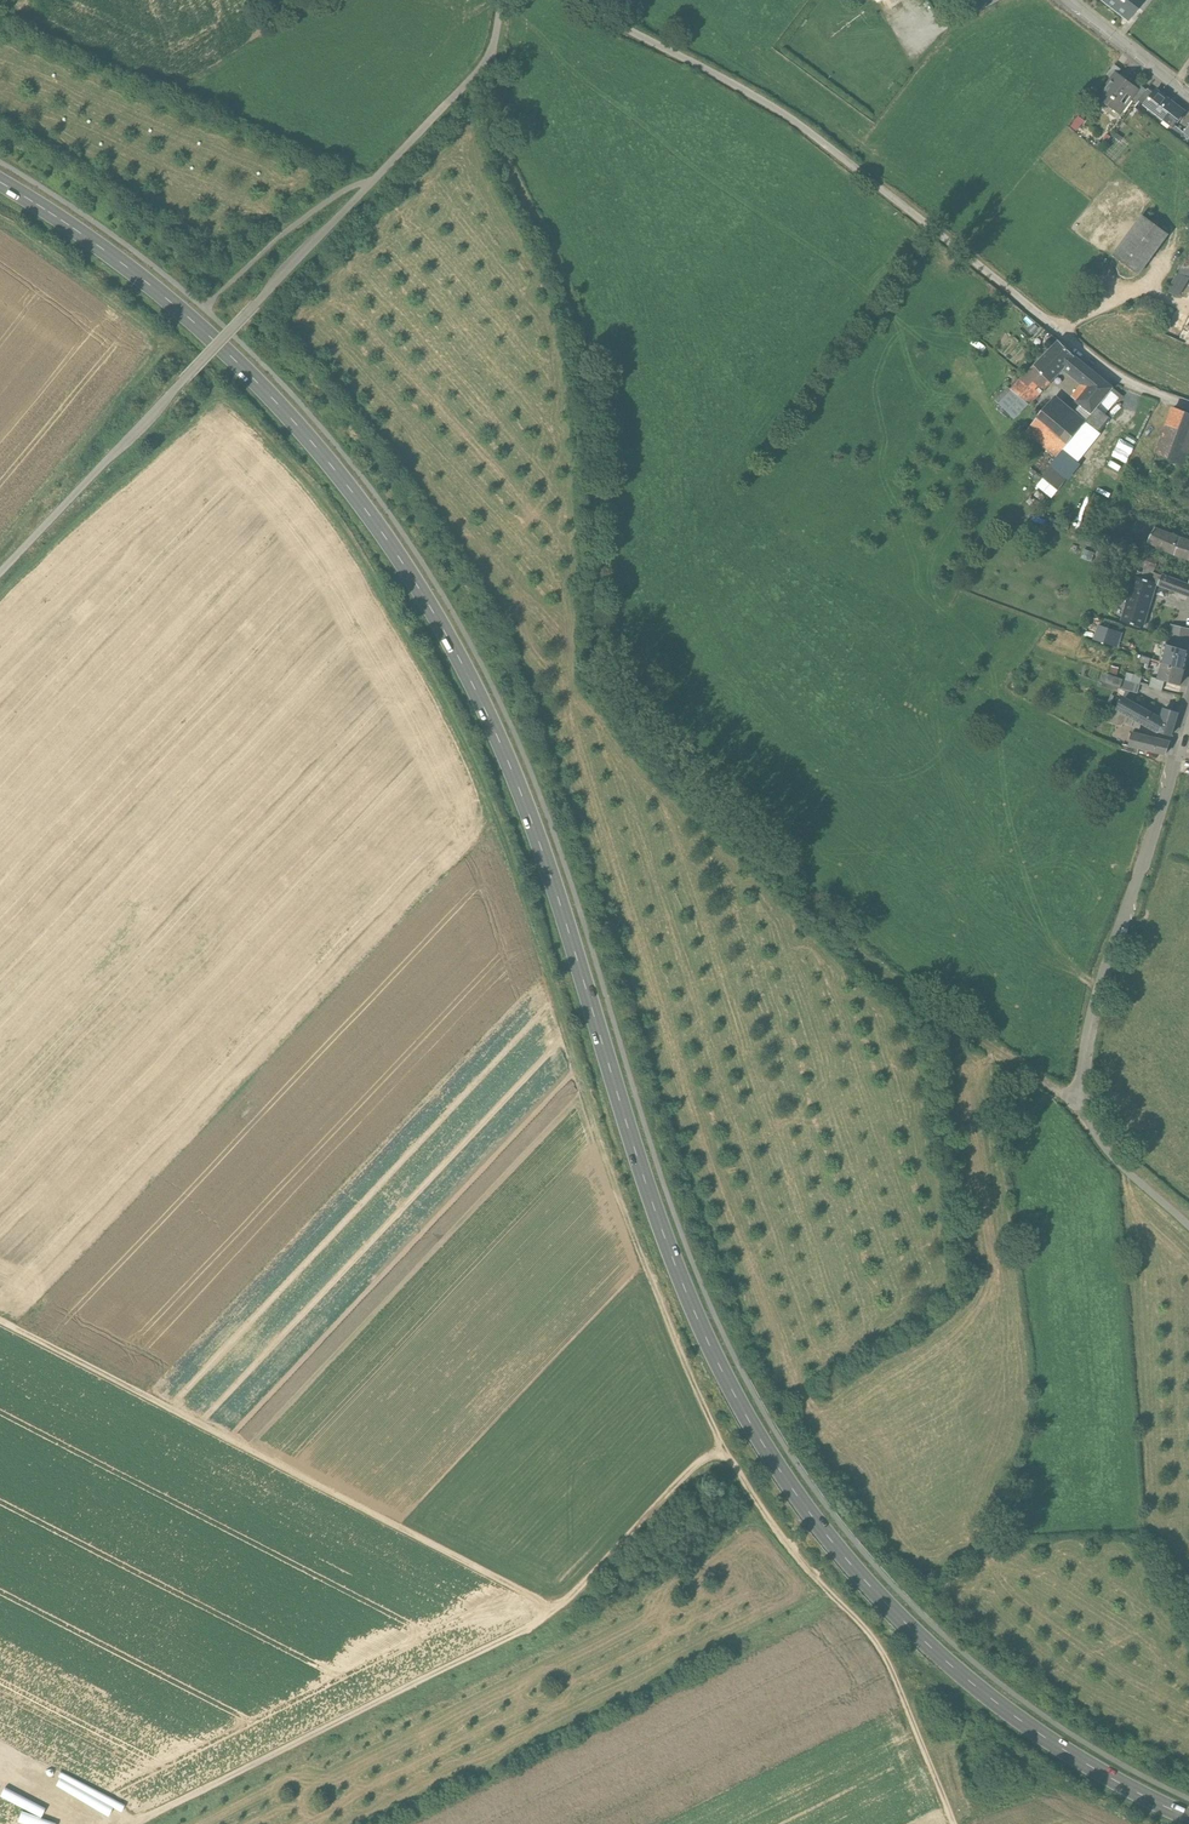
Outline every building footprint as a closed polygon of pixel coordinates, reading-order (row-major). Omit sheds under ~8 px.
[(1101,0),(1114,10),(1122,0),(1101,0)] [(1114,10),(1127,21),(1137,8),(1144,0),(1122,0),(1114,10)] [(1137,8),(1143,12),(1153,0),(1144,0),(1137,8)] [(1114,65),(1106,76),(1112,80),(1117,74),(1121,70),(1114,65)] [(1112,80),(1098,100),(1115,112),(1127,95),(1131,98),(1137,89),(1117,74),(1112,80)] [(1131,98),(1130,99),(1137,104),(1146,91),(1139,86),(1137,89),(1131,98)] [(1184,113),(1156,92),(1145,106),(1158,116),(1158,115),(1173,127),(1184,113)] [(1148,214),(1115,259),(1135,274),(1168,229),(1148,214)] [(1188,256),(1177,275),(1188,279),(1188,257),(1188,256)] [(1046,331),(1034,343),(1040,349),(1047,341),(1052,336),(1046,331)] [(1059,342),(1052,336),(1047,341),(1053,347),(1059,342)] [(1053,347),(1035,366),(1050,382),(1065,367),(1075,357),(1059,342),(1053,347)] [(1075,357),(1065,367),(1073,374),(1082,363),(1075,357)] [(1113,389),(1082,363),(1073,374),(1088,387),(1077,401),(1093,414),(1113,389)] [(1035,366),(999,404),(1013,419),(1050,382),(1035,366)] [(1152,421),(1162,424),(1164,419),(1168,421),(1172,406),(1158,402),(1152,421)] [(1068,420),(1049,404),(1037,419),(1068,444),(1085,423),(1086,422),(1074,413),(1068,420)] [(1174,408),(1162,440),(1186,449),(1187,447),(1188,448),(1188,413),(1174,408)] [(1085,423),(1068,444),(1079,454),(1095,432),(1085,423)] [(1162,440),(1157,454),(1185,468),(1188,460),(1188,451),(1162,440)] [(1150,526),(1139,522),(1135,531),(1146,534),(1150,526)] [(1155,528),(1147,542),(1166,549),(1179,557),(1188,560),(1187,563),(1188,563),(1188,541),(1177,537),(1171,534),(1155,528)] [(1158,560),(1142,552),(1140,558),(1155,565),(1158,560)] [(1155,565),(1140,558),(1136,565),(1153,573),(1157,566),(1155,565)] [(1163,574),(1162,575),(1155,572),(1154,576),(1160,579),(1158,585),(1188,597),(1188,584),(1163,574)] [(1134,578),(1120,623),(1144,630),(1157,585),(1134,578)] [(1184,622),(1187,613),(1179,611),(1177,619),(1184,622)] [(1120,634),(1109,630),(1104,643),(1116,647),(1120,634)] [(1188,652),(1167,645),(1162,663),(1163,663),(1185,669),(1188,652)] [(1185,669),(1163,663),(1158,678),(1158,679),(1165,681),(1180,685),(1185,669)] [(1118,675),(1120,667),(1113,665),(1111,673),(1118,675)] [(1126,672),(1125,677),(1108,674),(1106,684),(1140,690),(1143,674),(1126,672)] [(1158,678),(1154,677),(1151,687),(1162,690),(1165,681),(1158,679),(1158,678)] [(1178,715),(1164,711),(1161,720),(1152,715),(1146,725),(1158,731),(1171,736),(1178,715)] [(1137,732),(1134,731),(1134,735),(1132,734),(1129,747),(1141,749),(1143,737),(1136,735),(1137,732)] [(1169,742),(1143,737),(1141,749),(1165,754),(1169,742)]
